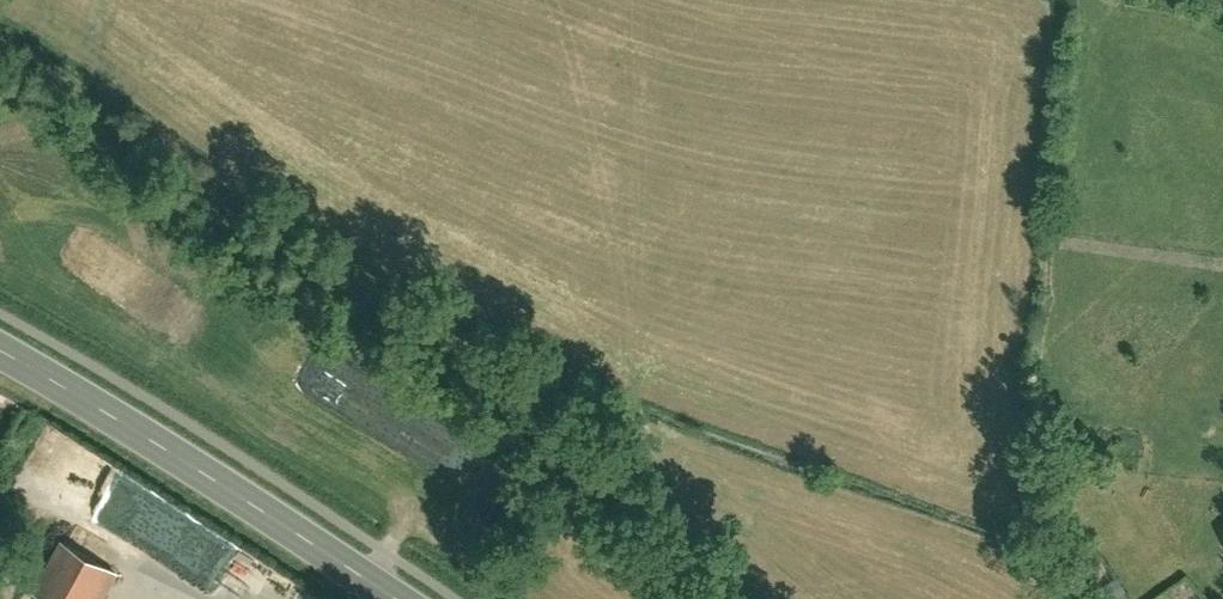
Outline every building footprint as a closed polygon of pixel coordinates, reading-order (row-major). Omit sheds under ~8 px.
[(38,598),(97,598),(112,571),(91,560),(102,540),(70,523),(59,543),(54,540),(26,593),(38,598)] [(255,584),(241,584),(241,597),(268,598),(286,598),(287,580),(256,578),(255,584)]
